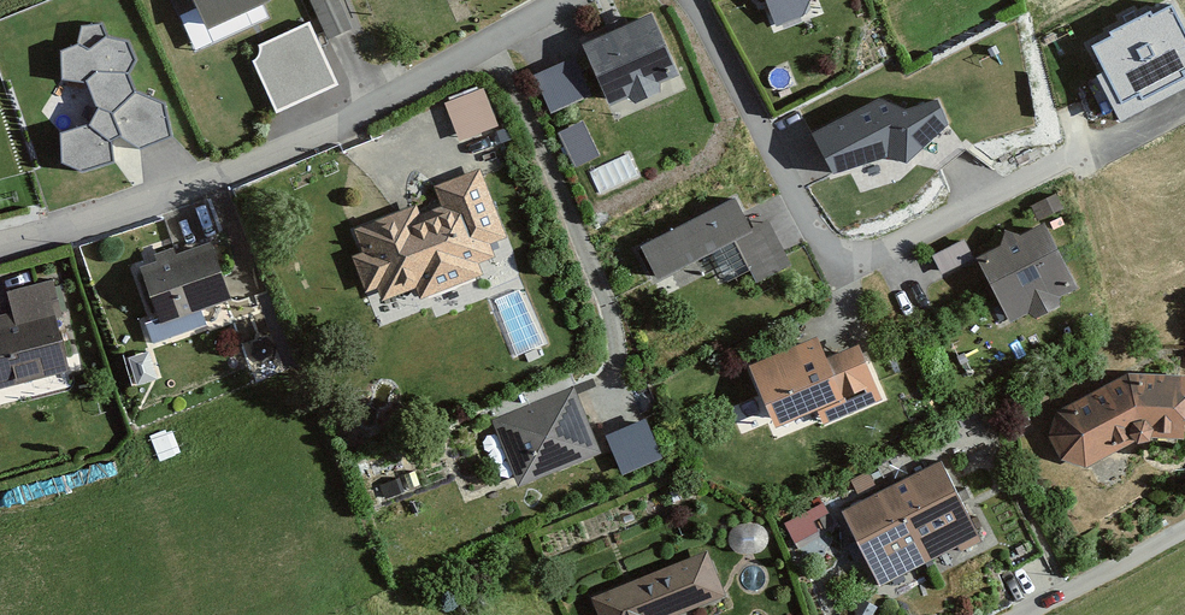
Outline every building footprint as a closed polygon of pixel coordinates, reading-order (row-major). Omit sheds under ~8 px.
[(193,25),(258,0),(183,0),(193,25)] [(326,35),(346,26),(335,0),(310,0),(326,35)] [(764,24),(797,11),(803,0),(755,0),(764,24)] [(1077,43),(1104,109),(1184,76),(1184,34),(1172,3),(1077,43)] [(643,13),(575,41),(601,105),(669,77),(643,13)] [(62,44),(63,79),(89,81),(97,106),(91,123),(60,128),(61,161),(82,170),(114,159),(111,137),(119,133),(141,148),(174,135),(167,102),(137,90),(128,73),(135,58),(127,39),(105,34),(102,20),(82,24),(80,41),(62,44)] [(300,27),(267,41),(284,81),(318,67),(300,27)] [(585,90),(569,56),(530,75),(547,109),(585,90)] [(481,86),(442,99),(455,139),(494,127),(481,86)] [(885,94),(812,132),(832,171),(887,153),(907,161),(949,122),(939,96),(906,108),(895,103),(885,94)] [(579,118),(554,130),(571,165),(596,154),(579,118)] [(432,198),(356,223),(380,297),(505,255),(475,165),(427,181),(432,198)] [(728,196),(633,243),(650,277),(731,236),(751,275),(782,259),(761,217),(743,226),(728,196)] [(1033,219),(969,253),(1003,317),(1067,283),(1033,219)] [(202,238),(133,263),(154,322),(224,297),(202,238)] [(0,315),(0,379),(58,366),(46,317),(59,314),(49,274),(0,285),(0,290),(6,314),(0,315)] [(810,333),(741,362),(765,421),(811,402),(818,420),(876,396),(852,339),(818,353),(810,333)] [(1126,369),(1055,405),(1044,432),(1057,458),(1079,463),(1094,460),(1135,433),(1174,434),(1175,371),(1126,369)] [(575,384),(487,416),(511,482),(599,450),(575,384)] [(622,468),(663,452),(648,411),(606,426),(622,468)] [(935,458),(835,505),(865,568),(873,586),(973,539),(965,522),(935,458)] [(783,516),(794,535),(830,516),(820,497),(783,516)] [(577,593),(585,614),(671,614),(670,613),(720,594),(701,546),(577,593)]
